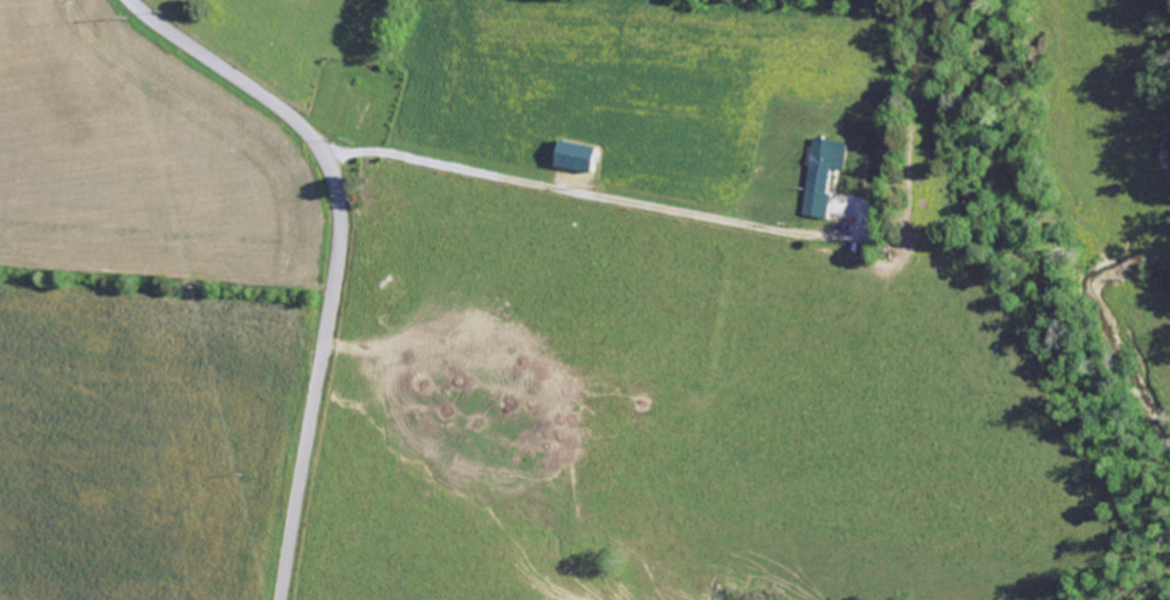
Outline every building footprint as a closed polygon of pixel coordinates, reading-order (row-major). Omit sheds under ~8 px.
[(833,190),(835,192),(832,216),(806,212),(818,136),(852,142),(847,168),(837,167),(833,190)] [(596,174),(602,149),(565,141),(560,166),(596,174)]
